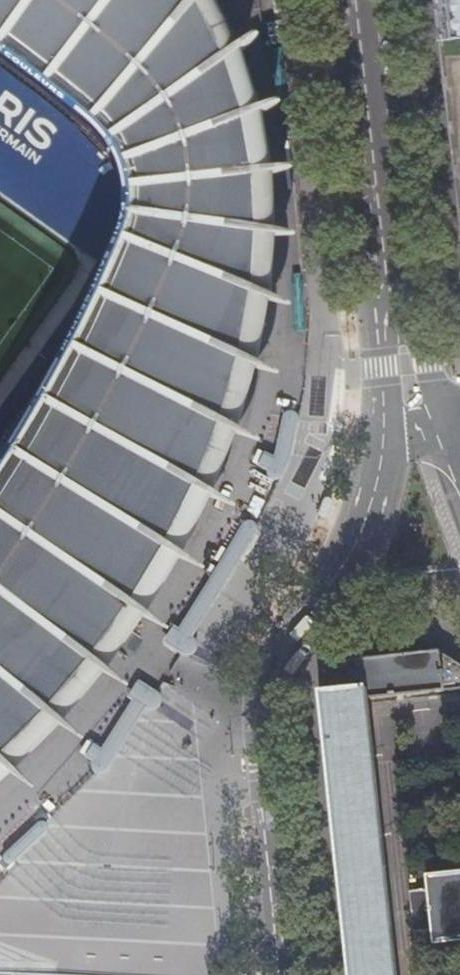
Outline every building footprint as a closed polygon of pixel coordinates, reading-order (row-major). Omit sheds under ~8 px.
[(56,721),(71,704),(100,669),(112,654),(140,614),(154,593),(175,556),(189,530),(208,488),(213,479),(231,431),(243,395),(253,360),(259,334),(265,299),(268,272),(270,236),(270,225),(270,200),(269,175),(263,140),(255,110),(250,92),(234,49),(231,43),(220,19),(209,0),(0,0),(0,47),(45,81),(84,110),(109,134),(126,162),(131,184),(133,215),(124,246),(87,324),(46,401),(11,460),(0,477),(0,775),(56,721)] [(447,88),(459,201),(459,0),(437,0),(447,88)] [(280,484),(286,472),(277,468),(264,462),(258,475),(271,480),(280,484)] [(246,521),(242,524),(176,631),(180,634),(182,631),(189,636),(255,531),(256,526),(252,521),(246,521)] [(182,654),(193,639),(189,636),(182,631),(180,634),(176,631),(170,627),(164,636),(174,642),(171,646),(182,654)] [(366,699),(459,689),(459,666),(439,652),(345,662),(345,665),(339,666),(323,686),(324,693),(320,693),(343,915),(350,974),(394,974),(366,699)] [(144,707),(155,692),(144,684),(142,687),(132,681),(126,689),(136,695),(133,699),(144,707)] [(104,764),(111,753),(92,739),(84,750),(104,764)] [(110,782),(111,778),(103,771),(99,772),(99,775),(107,782),(110,782)] [(101,792),(102,788),(94,781),(90,782),(90,785),(98,792),(101,792)] [(93,798),(85,791),(81,792),(81,795),(89,802),(93,802),(93,798)] [(83,809),(75,801),(72,802),(72,806),(80,812),(83,812),(83,809)] [(89,855),(81,848),(78,848),(78,852),(85,859),(89,859),(89,855)] [(80,865),(72,858),(69,858),(68,862),(76,869),(79,869),(80,865)] [(71,875),(63,868),(59,868),(59,871),(67,879),(70,878),(71,875)] [(433,942),(459,940),(459,872),(427,876),(429,890),(409,892),(411,908),(407,912),(412,915),(413,930),(432,928),(433,942)] [(61,885),(53,877),(50,878),(49,881),(58,889),(61,888),(61,885)]
